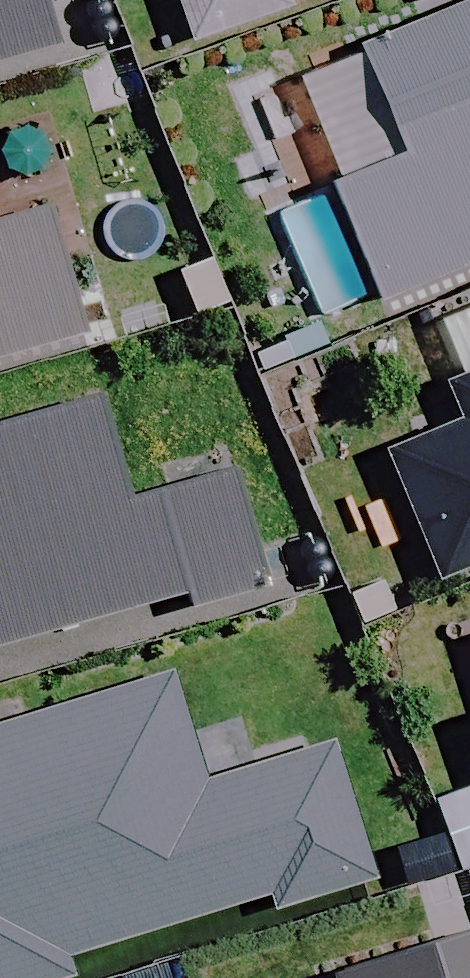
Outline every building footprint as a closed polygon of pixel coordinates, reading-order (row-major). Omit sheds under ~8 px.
[(53,48),(39,0),(0,0),(0,64),(53,48)] [(190,42),(287,8),(284,0),(175,0),(190,42)] [(377,301),(469,262),(469,9),(362,54),(406,158),(330,190),(377,301)] [(80,339),(43,214),(0,226),(0,362),(80,339)] [(437,582),(469,568),(469,382),(451,390),(464,420),(382,453),(437,582)] [(0,429),(0,647),(184,593),(189,609),(264,587),(230,473),(129,502),(99,400),(0,429)] [(0,731),(0,977),(64,977),(68,977),(63,959),(272,896),(277,913),(369,885),(328,750),(200,789),(166,681),(0,731)] [(354,977),(469,977),(469,943),(354,977)]
